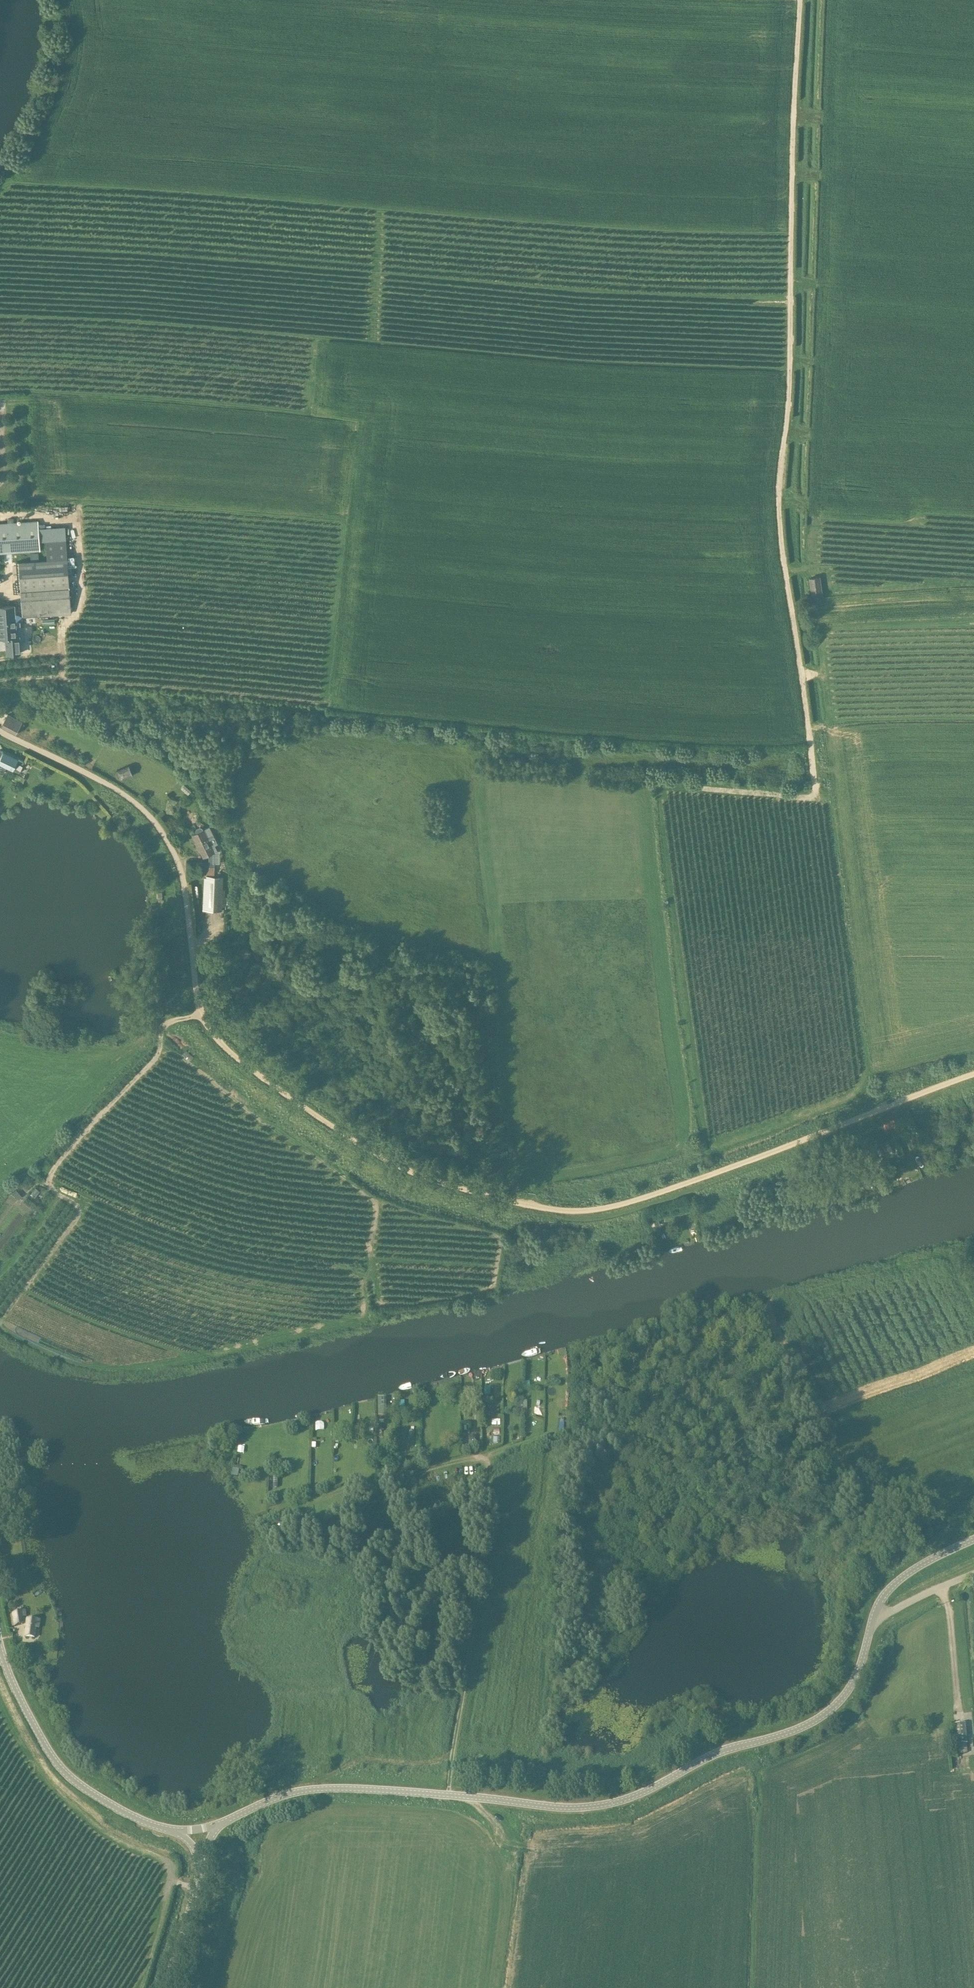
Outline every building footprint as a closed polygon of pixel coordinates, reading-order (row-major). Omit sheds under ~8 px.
[(0,523),(0,554),(40,551),(40,541),(47,541),(45,524),(39,524),(38,521),(0,523)] [(69,587),(68,558),(67,540),(46,541),(47,560),(19,562),(21,590),(23,618),(71,614),(69,587)] [(809,578),(811,597),(822,596),(820,576),(809,578)] [(16,627),(14,605),(0,607),(0,629),(16,627)] [(22,722),(9,715),(2,727),(15,734),(22,722)] [(1,772),(4,766),(18,773),(24,761),(0,749),(0,772),(1,772)] [(129,765),(116,770),(121,780),(133,775),(129,765)] [(179,814),(181,801),(168,799),(166,812),(179,814)] [(201,862),(201,874),(214,875),(214,863),(214,852),(218,851),(215,844),(218,843),(215,836),(209,838),(204,829),(204,830),(202,828),(200,827),(196,828),(195,831),(197,833),(192,835),(195,842),(194,843),(199,852),(200,851),(203,858),(209,855),(209,863),(201,862)] [(199,860),(185,861),(186,872),(199,871),(199,860)] [(205,910),(222,911),(222,907),(227,907),(227,896),(225,896),(225,889),(223,889),(224,877),(206,876),(205,910)] [(193,1057),(186,1050),(182,1054),(190,1061),(193,1057)] [(499,1435),(501,1435),(501,1415),(491,1415),(491,1443),(499,1443),(499,1435)] [(11,1613),(13,1626),(25,1623),(23,1611),(11,1613)] [(40,1621),(27,1620),(26,1637),(35,1638),(36,1628),(39,1628),(40,1621)] [(967,1744),(965,1724),(953,1725),(955,1745),(967,1744)]
